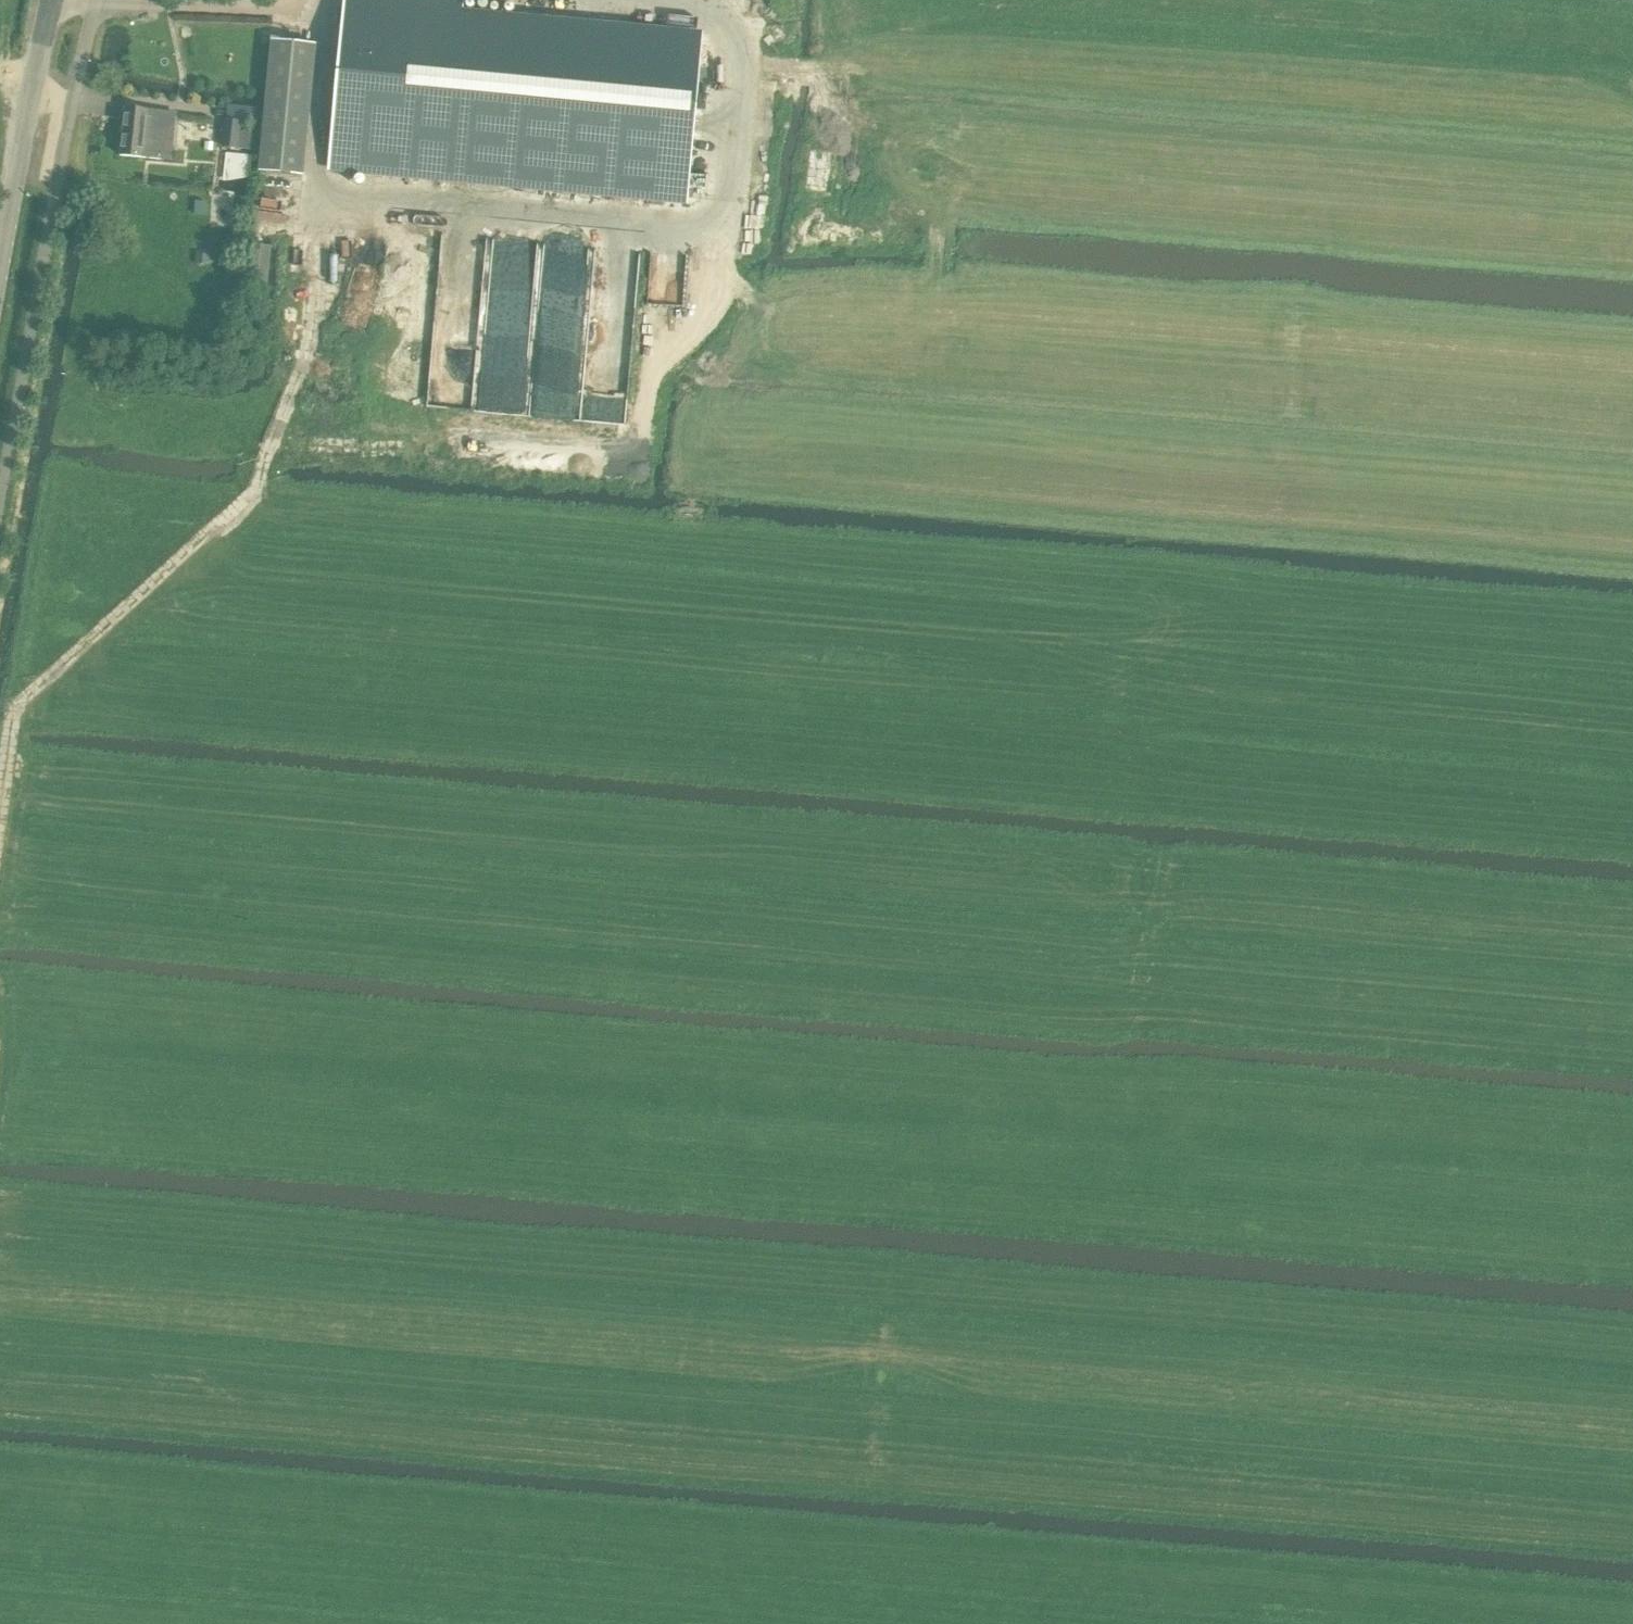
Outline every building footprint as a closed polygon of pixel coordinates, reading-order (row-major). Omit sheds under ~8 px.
[(329,166),(687,200),(702,37),(462,15),(463,0),(344,0),(329,166)] [(271,41),(267,85),(312,89),(316,45),(302,43),(271,41)] [(171,160),(175,113),(126,109),(122,156),(171,160)] [(225,119),(222,147),(251,151),(253,123),(225,119)] [(256,244),(252,285),(269,286),(273,246),(256,244)]
